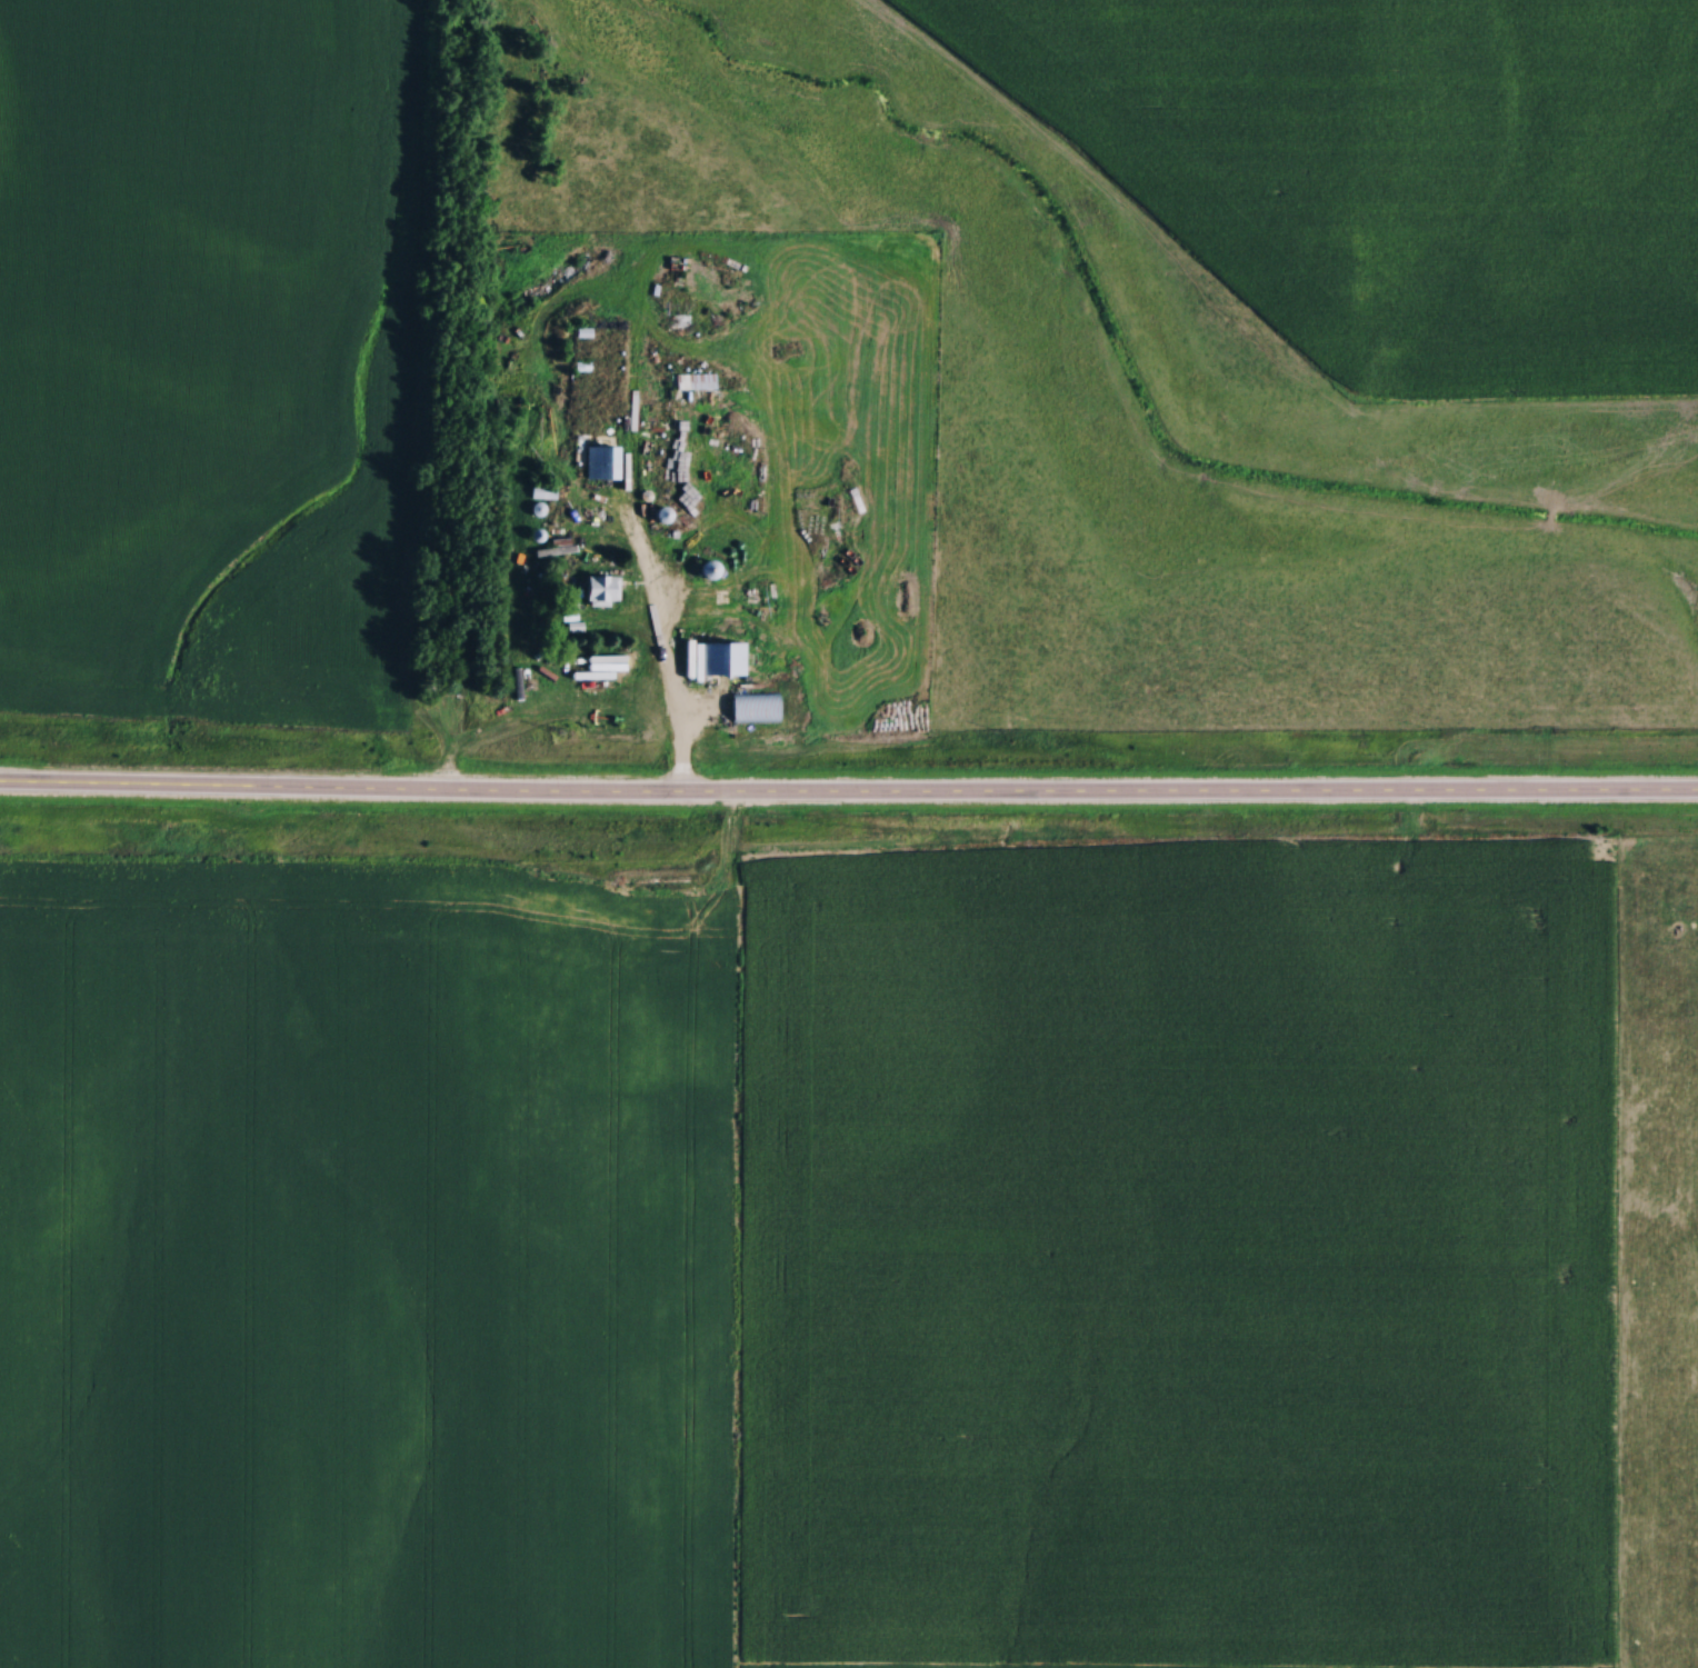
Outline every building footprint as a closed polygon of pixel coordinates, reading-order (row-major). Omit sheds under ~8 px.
[(672,390),(712,390),(712,373),(672,373),(672,390)] [(616,480),(615,447),(584,447),(584,480),(616,480)] [(555,484),(527,484),(527,500),(555,500),(555,484)] [(700,558),(693,574),(710,582),(718,567),(700,558)] [(579,603),(620,603),(620,577),(579,577),(579,603)] [(743,643),(692,643),(693,677),(743,676),(743,643)] [(776,693),(728,693),(728,723),(776,723),(776,693)]
